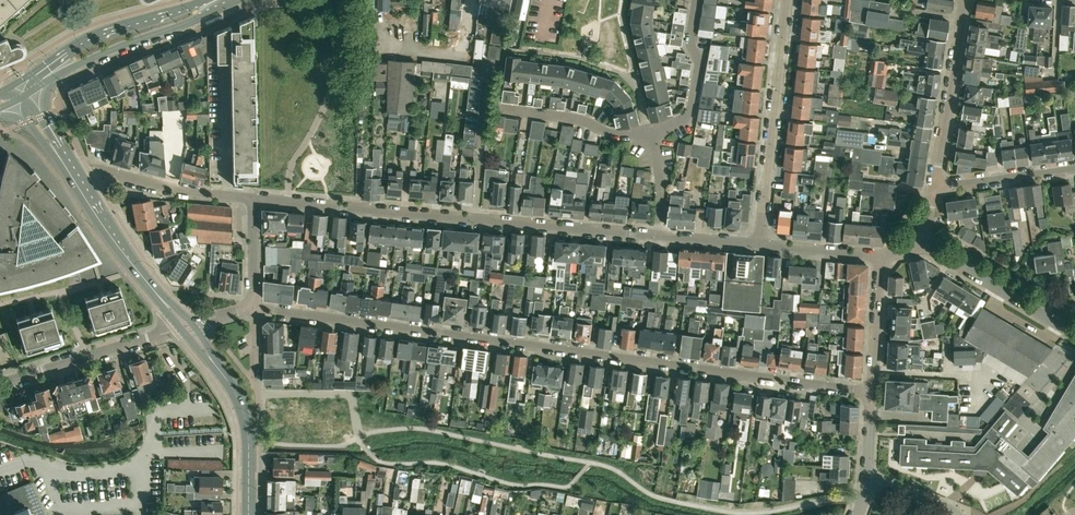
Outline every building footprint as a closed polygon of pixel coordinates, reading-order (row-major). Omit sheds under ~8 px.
[(0,29),(4,24),(4,23),(1,20),(12,11),(15,14),(25,6),(21,2),(24,0),(0,0),(0,29)] [(451,9),(460,10),(461,0),(452,0),(451,9)] [(478,5),(497,8),(510,10),(511,0),(479,0),(478,5)] [(655,0),(632,0),(632,6),(653,9),(655,0)] [(773,0),(748,0),(748,1),(746,1),(746,6),(755,7),(772,9),(773,0)] [(870,0),(852,0),(851,6),(850,19),(850,21),(903,30),(905,20),(893,18),(893,19),(888,18),(889,13),(890,13),(890,12),(869,9),(870,3),(870,0)] [(870,3),(869,9),(890,12),(891,3),(871,0),(870,0),(870,3)] [(923,0),(928,1),(927,7),(951,11),(953,0),(923,0)] [(826,14),(827,3),(823,3),(820,3),(803,1),(802,12),(826,14)] [(1003,5),(1002,5),(978,1),(976,16),(992,19),(992,22),(1000,23),(1003,5)] [(717,4),(703,3),(702,16),(701,16),(711,17),(715,18),(717,4)] [(1074,29),(1074,6),(1063,5),(1062,23),(1061,34),(1061,49),(1068,49),(1069,35),(1069,29),(1074,29)] [(652,21),(653,9),(632,6),(631,6),(634,7),(632,21),(652,21)] [(1039,34),(1041,6),(1030,6),(1029,24),(1035,25),(1033,40),(1038,41),(1039,34)] [(1044,26),(1050,26),(1052,7),(1041,6),(1039,34),(1038,41),(1043,41),(1044,26)] [(478,11),(477,23),(494,25),(490,43),(503,45),(508,19),(495,17),(496,14),(478,11)] [(748,16),(747,21),(751,22),(768,24),(768,22),(771,22),(771,15),(769,15),(769,13),(753,11),(753,12),(748,11),(748,16)] [(430,36),(432,14),(424,13),(423,36),(430,36)] [(231,29),(231,26),(222,29),(214,32),(214,35),(216,35),(217,62),(230,62),(233,180),(256,179),(256,164),(255,164),(251,164),(251,158),(256,158),(256,142),(255,142),(255,143),(251,143),(251,137),(256,136),(255,121),(255,122),(251,122),(250,115),(255,115),(255,100),(254,100),(250,100),(250,94),(255,94),(254,78),(254,79),(250,79),(250,72),(254,72),(254,57),(253,57),(249,57),(249,51),(254,51),(253,24),(255,24),(255,15),(247,19),(239,22),(239,29),(234,29),(231,29)] [(205,23),(206,25),(223,18),(222,16),(205,23)] [(711,17),(701,16),(699,29),(709,30),(711,17)] [(803,27),(819,29),(820,24),(824,24),(825,19),(820,18),(804,16),(804,18),(800,18),(799,24),(803,25),(803,27)] [(843,18),(841,32),(848,33),(850,21),(850,19),(843,19),(843,18)] [(949,21),(938,20),(931,18),(930,24),(918,22),(916,30),(929,32),(928,35),(947,38),(949,21)] [(654,32),(652,21),(632,21),(635,36),(654,32)] [(768,24),(751,22),(747,21),(742,21),(741,27),(732,26),(731,32),(746,34),(746,32),(767,35),(768,24)] [(988,33),(989,27),(971,24),(969,38),(995,43),(995,44),(1001,45),(1003,36),(988,33)] [(1024,48),(1026,27),(1019,26),(1016,47),(1019,47),(1024,48)] [(826,30),(819,29),(803,27),(801,38),(825,41),(826,30)] [(713,31),(699,29),(698,35),(712,38),(713,31)] [(657,31),(654,32),(635,36),(638,48),(657,44),(659,43),(657,31)] [(840,44),(846,45),(848,33),(841,32),(840,44)] [(198,74),(198,77),(204,75),(201,61),(205,60),(202,54),(207,51),(206,35),(202,37),(201,35),(186,42),(195,64),(198,74)] [(766,39),(745,36),(742,36),(741,46),(744,47),(765,49),(766,39)] [(473,58),(482,59),(484,39),(476,38),(473,58)] [(927,47),(917,45),(918,41),(900,38),(899,46),(908,48),(944,54),(946,41),(928,38),(927,47)] [(1001,49),(1001,45),(995,44),(995,43),(969,38),(966,52),(984,54),(985,46),(1001,49)] [(7,39),(0,41),(0,65),(20,57),(21,56),(22,55),(23,54),(23,53),(23,52),(23,51),(23,50),(23,49),(22,48),(22,47),(21,47),(20,46),(19,46),(18,46),(17,46),(16,46),(11,48),(7,39)] [(195,78),(198,77),(198,74),(195,64),(186,42),(178,46),(182,56),(187,68),(191,66),(195,78)] [(799,53),(816,55),(820,56),(822,42),(817,42),(816,44),(801,42),(800,44),(797,44),(796,51),(800,51),(799,53)] [(709,56),(720,57),(722,44),(711,43),(709,56)] [(659,55),(657,44),(638,48),(640,59),(659,55)] [(846,45),(840,44),(836,44),(835,57),(845,58),(846,45)] [(902,48),(890,46),(889,53),(901,55),(902,48)] [(183,63),(180,57),(176,47),(166,51),(176,76),(177,85),(184,82),(177,65),(183,63)] [(764,61),(765,49),(744,47),(742,58),(764,61)] [(942,68),(944,54),(908,48),(907,54),(925,57),(924,65),(942,68)] [(178,94),(177,85),(176,76),(166,51),(156,55),(163,71),(168,69),(172,77),(173,94),(178,94)] [(160,70),(157,63),(153,53),(142,58),(156,89),(162,87),(155,72),(160,70)] [(815,60),(816,55),(799,53),(798,64),(819,67),(820,61),(815,60)] [(983,56),(977,55),(966,54),(964,67),(991,72),(992,66),(982,65),(983,56)] [(1035,65),(1036,55),(1024,54),(1023,62),(1023,63),(1035,65)] [(662,66),(659,55),(640,59),(643,71),(662,67),(662,66)] [(1036,55),(1035,65),(1052,68),(1052,56),(1036,55)] [(520,60),(520,57),(508,56),(505,77),(517,79),(520,60)] [(719,71),(720,57),(709,56),(706,69),(719,71)] [(843,71),(845,58),(835,57),(833,70),(843,71)] [(150,91),(156,89),(142,58),(130,63),(136,78),(144,75),(150,91)] [(871,59),(870,72),(885,75),(887,62),(871,59)] [(474,65),(472,65),(423,60),(422,69),(433,70),(452,73),(471,75),(464,143),(473,144),(476,119),(478,119),(479,101),(478,101),(481,76),(481,74),(481,73),(481,72),(480,71),(480,70),(479,69),(479,68),(478,67),(477,67),(476,66),(474,65)] [(531,61),(520,60),(517,79),(529,81),(531,61)] [(374,79),(377,79),(388,79),(388,92),(387,112),(402,113),(412,114),(416,63),(389,61),(389,62),(360,61),(359,79),(374,79)] [(543,63),(531,61),(529,81),(541,82),(543,63)] [(739,73),(762,76),(763,65),(740,62),(739,73)] [(555,64),(543,63),(541,82),(552,83),(555,64)] [(134,79),(132,74),(128,64),(114,70),(116,73),(116,72),(123,89),(124,89),(128,87),(129,91),(135,88),(134,79)] [(568,66),(555,64),(552,83),(564,85),(568,66)] [(1029,75),(1037,77),(1039,67),(1026,65),(1025,75),(1029,75)] [(581,70),(568,66),(564,85),(575,88),(581,70)] [(664,66),(662,66),(662,67),(643,71),(646,82),(665,78),(665,79),(667,78),(664,66)] [(990,77),(991,72),(964,67),(962,81),(979,83),(980,75),(990,77)] [(818,81),(819,71),(798,68),(797,79),(813,81),(818,81)] [(717,84),(719,71),(706,69),(704,82),(717,84)] [(939,83),(941,72),(920,69),(919,73),(903,71),(902,77),(911,79),(939,83)] [(451,81),(452,73),(433,70),(432,79),(451,81)] [(592,73),(581,70),(575,88),(586,92),(592,73)] [(843,71),(833,70),(831,70),(830,76),(834,76),(833,83),(841,84),(842,82),(843,71)] [(126,95),(124,89),(123,89),(116,72),(116,73),(103,78),(112,97),(116,95),(118,99),(126,95)] [(603,77),(592,73),(586,92),(598,95),(603,77)] [(762,76),(739,73),(737,84),(744,84),(744,85),(761,87),(762,76)] [(878,74),(870,73),(868,85),(876,86),(878,74)] [(453,75),(452,86),(468,88),(469,77),(453,75)] [(98,76),(82,84),(89,101),(90,101),(96,99),(99,107),(109,102),(102,86),(99,80),(98,76)] [(1025,83),(1026,93),(1037,92),(1059,91),(1057,79),(1044,81),(1043,77),(1024,76),(1025,83)] [(623,89),(615,80),(603,77),(598,95),(604,97),(606,95),(611,100),(623,89)] [(667,89),(665,79),(665,78),(646,82),(648,94),(667,89)] [(377,92),(388,92),(388,79),(377,79),(377,92)] [(818,81),(813,81),(797,79),(795,90),(812,92),(816,92),(817,87),(818,81)] [(908,90),(937,94),(939,83),(911,79),(910,84),(908,85),(908,88),(908,90)] [(1058,82),(1059,91),(1070,90),(1071,90),(1071,86),(1071,83),(1069,83),(1069,81),(1065,81),(1065,80),(1057,80),(1058,82)] [(718,84),(704,82),(703,95),(717,97),(718,84)] [(841,84),(833,83),(829,83),(828,96),(840,97),(841,84)] [(93,109),(90,101),(89,101),(82,84),(71,88),(69,92),(68,93),(78,116),(86,112),(91,124),(98,121),(93,109)] [(977,86),(976,86),(968,85),(967,91),(965,92),(964,96),(966,98),(965,99),(982,102),(984,94),(990,95),(992,88),(977,86)] [(935,112),(937,98),(919,95),(918,104),(897,100),(899,91),(876,87),(874,103),(888,105),(935,112)] [(371,97),(372,88),(362,88),(361,96),(371,97)] [(636,109),(636,108),(633,109),(631,98),(623,89),(611,100),(616,105),(613,107),(615,114),(636,109)] [(648,106),(651,105),(670,101),(667,89),(648,94),(651,105),(648,106)] [(760,91),(739,89),(738,94),(743,95),(742,100),(759,102),(760,91)] [(1022,94),(1023,105),(1039,103),(1037,92),(1026,93),(1022,94)] [(794,105),(810,107),(811,102),(818,103),(819,97),(811,96),(795,94),(794,105)] [(1011,106),(1023,105),(1022,94),(1010,95),(1010,105),(1011,106)] [(161,110),(168,110),(167,95),(158,96),(159,110),(161,110)] [(998,106),(1010,105),(1010,95),(998,96),(998,106)] [(840,98),(840,97),(828,96),(827,103),(839,104),(840,98)] [(758,113),(759,102),(742,100),(735,99),(733,110),(758,113)] [(431,101),(431,110),(438,111),(439,102),(431,101)] [(670,101),(651,105),(648,106),(651,119),(673,114),(670,101)] [(998,115),(998,107),(976,103),(976,105),(965,103),(964,110),(962,111),(961,114),(963,116),(962,118),(973,119),(973,124),(982,125),(986,126),(993,127),(993,124),(992,124),(986,123),(986,119),(987,119),(988,113),(996,114),(995,123),(998,124),(998,115)] [(815,107),(810,107),(794,105),(792,116),(809,118),(813,118),(815,107)] [(932,125),(935,112),(888,105),(887,109),(916,114),(914,122),(932,125)] [(712,109),(700,107),(697,120),(710,122),(712,109)] [(199,124),(208,124),(208,116),(208,108),(199,108),(197,108),(197,117),(197,118),(197,124),(199,124)] [(639,122),(636,109),(615,114),(618,127),(639,122)] [(828,122),(837,123),(838,110),(827,109),(826,114),(817,113),(816,121),(828,122)] [(1072,138),(1071,130),(1069,112),(1061,113),(1064,131),(1057,131),(1061,159),(1073,157),(1070,139),(1072,138)] [(410,114),(390,113),(389,122),(399,123),(399,129),(409,129),(410,114)] [(741,126),(758,128),(759,117),(735,114),(734,125),(741,126)] [(851,117),(840,115),(839,124),(850,125),(851,117)] [(1061,159),(1057,131),(1055,116),(1048,117),(1051,137),(1050,137),(1051,141),(1043,142),(1046,161),(1061,159)] [(123,117),(124,117),(123,126),(130,126),(131,117),(123,117)] [(544,131),(546,122),(531,120),(530,128),(544,131)] [(813,123),(806,122),(790,120),(789,131),(805,133),(810,133),(812,133),(813,123)] [(546,122),(544,131),(543,138),(554,140),(556,131),(561,132),(563,124),(546,122)] [(835,136),(837,123),(828,122),(827,135),(835,136)] [(718,123),(716,136),(723,137),(725,123),(718,123)] [(562,132),(574,134),(575,126),(563,124),(562,132)] [(930,141),(932,128),(913,124),(912,132),(901,130),(902,129),(891,127),(889,135),(890,135),(930,141)] [(986,126),(982,125),(973,124),(972,129),(961,128),(959,137),(958,136),(957,142),(958,142),(958,144),(971,146),(973,136),(981,137),(982,133),(985,133),(986,126)] [(757,139),(758,128),(741,126),(741,131),(737,131),(736,136),(740,136),(740,137),(757,139)] [(1043,142),(1042,134),(1036,135),(1035,128),(1029,129),(1034,162),(1046,161),(1043,142)] [(97,143),(98,130),(89,129),(83,132),(87,143),(97,143)] [(854,146),(852,161),(886,165),(898,166),(925,171),(927,157),(910,155),(909,163),(894,160),(894,156),(881,155),(882,150),(863,148),(864,132),(837,129),(836,144),(854,146)] [(119,163),(125,141),(117,138),(119,132),(112,130),(112,144),(115,145),(113,150),(111,161),(119,163)] [(165,175),(163,131),(149,130),(149,136),(146,136),(146,139),(144,139),(145,151),(140,151),(139,168),(165,175)] [(810,144),(810,133),(805,133),(789,131),(787,142),(803,143),(810,144)] [(889,135),(888,144),(910,147),(911,147),(910,155),(927,157),(930,141),(890,135),(889,135)] [(408,159),(409,139),(409,137),(401,137),(399,158),(408,159)] [(1029,163),(1028,152),(1027,146),(1026,147),(1025,137),(1020,138),(1021,147),(1015,148),(1017,165),(1029,163)] [(579,139),(573,138),(572,148),(571,151),(580,152),(581,152),(582,145),(583,139),(579,139)] [(409,139),(408,159),(415,159),(416,139),(409,139)] [(443,161),(444,154),(445,140),(437,139),(435,160),(443,161)] [(1017,165),(1015,148),(1014,140),(1002,142),(1003,150),(1002,150),(1004,166),(1017,165)] [(128,166),(131,155),(132,153),(133,153),(134,151),(136,152),(136,144),(125,141),(119,163),(128,166)] [(732,151),(755,154),(756,143),(739,141),(739,142),(736,141),(735,145),(732,145),(732,151)] [(823,148),(833,149),(834,142),(824,141),(823,148)] [(693,144),(679,142),(677,153),(691,156),(693,144)] [(586,143),(584,154),(598,157),(600,146),(586,143)] [(693,144),(691,156),(710,159),(712,146),(693,143),(693,144)] [(836,145),(835,153),(845,154),(846,146),(836,145)] [(998,163),(996,152),(995,145),(990,145),(991,152),(988,151),(987,159),(974,157),(975,151),(958,149),(957,150),(956,150),(955,151),(954,154),(955,155),(956,156),(955,162),(986,167),(986,165),(998,163)] [(806,159),(807,154),(807,148),(803,148),(787,146),(786,156),(806,159)] [(380,168),(380,160),(382,148),(375,148),(373,167),(370,198),(380,199),(381,192),(383,192),(384,185),(381,185),(383,168),(380,168)] [(833,149),(823,148),(822,148),(821,155),(828,156),(827,159),(832,160),(833,149)] [(14,285),(16,290),(33,285),(32,281),(45,277),(46,281),(55,278),(54,274),(68,270),(69,274),(78,271),(77,266),(98,258),(76,224),(60,203),(44,185),(29,171),(7,151),(4,162),(1,173),(0,173),(0,288),(14,285)] [(754,164),(755,154),(732,151),(731,156),(728,156),(728,162),(754,164)] [(190,182),(197,155),(194,154),(191,164),(184,162),(179,179),(190,182)] [(453,199),(455,181),(456,170),(450,170),(451,155),(444,154),(443,161),(445,161),(444,166),(443,180),(441,198),(446,198),(447,200),(450,200),(451,198),(453,199)] [(202,185),(205,174),(207,168),(202,167),(204,157),(197,155),(190,182),(202,185)] [(806,165),(806,159),(786,156),(784,168),(801,169),(805,170),(806,165)] [(832,160),(827,159),(815,158),(814,173),(813,176),(830,178),(832,160)] [(862,179),(863,172),(860,172),(861,162),(854,161),(853,166),(852,178),(862,179)] [(605,192),(608,172),(610,164),(600,162),(597,185),(601,186),(599,201),(592,200),(589,218),(602,219),(605,192)] [(923,185),(925,171),(898,166),(886,165),(885,172),(896,174),(896,172),(907,174),(906,182),(923,185)] [(373,167),(370,167),(365,167),(362,197),(370,198),(373,167)] [(471,200),(473,200),(474,182),(466,181),(467,169),(461,168),(458,199),(465,200),(466,201),(469,202),(471,200)] [(492,189),(491,202),(497,203),(498,205),(502,205),(504,203),(505,204),(507,180),(509,180),(510,170),(508,170),(506,168),(500,168),(498,169),(492,169),(491,178),(493,179),(492,189)] [(389,176),(388,193),(402,194),(403,177),(404,170),(398,169),(390,169),(389,176)] [(636,182),(634,182),(631,203),(633,203),(632,216),(640,216),(641,217),(642,218),(643,218),(644,218),(645,218),(646,218),(647,217),(648,217),(649,217),(651,203),(642,202),(643,183),(649,184),(651,171),(638,169),(636,182)] [(422,196),(424,180),(416,179),(417,170),(411,170),(410,179),(411,179),(410,195),(422,196)] [(424,180),(422,196),(435,197),(437,181),(438,181),(439,172),(432,172),(432,176),(424,176),(424,180)] [(613,221),(616,202),(608,201),(612,173),(608,172),(605,192),(602,219),(613,221)] [(813,176),(814,173),(803,172),(801,182),(812,184),(813,176)] [(509,194),(508,210),(519,211),(522,187),(523,187),(524,173),(517,173),(516,186),(511,186),(510,194),(509,194)] [(560,216),(562,197),(566,176),(566,175),(556,173),(553,187),(552,187),(550,196),(548,215),(560,216)] [(535,184),(537,176),(532,176),(531,183),(530,189),(524,188),(521,212),(533,213),(535,184)] [(545,197),(545,195),(544,189),(545,177),(537,176),(535,184),(533,213),(543,214),(545,197)] [(574,198),(575,198),(576,189),(577,181),(578,178),(566,176),(562,197),(560,216),(573,217),(574,198)] [(862,189),(863,180),(849,178),(848,188),(862,189)] [(875,188),(876,181),(863,180),(862,189),(861,194),(875,195),(875,188)] [(574,198),(573,217),(584,218),(587,182),(577,181),(576,189),(575,198),(574,198)] [(811,184),(803,183),(802,191),(802,193),(810,194),(811,184)] [(1042,202),(1041,194),(1040,183),(1025,185),(1028,204),(1037,203),(1039,214),(1044,213),(1042,202)] [(795,192),(796,185),(785,184),(784,190),(795,192)] [(1054,186),(1056,204),(1066,202),(1067,212),(1074,211),(1074,192),(1071,193),(1070,184),(1054,186)] [(1026,204),(1025,196),(1023,186),(1010,187),(1013,206),(1012,206),(1014,220),(1021,219),(1019,205),(1026,204)] [(876,195),(875,208),(881,208),(896,210),(898,190),(891,189),(875,188),(875,195),(876,195)] [(696,209),(691,208),(693,190),(686,189),(685,194),(684,194),(684,195),(681,226),(694,228),(696,209)] [(739,226),(740,220),(748,221),(751,195),(743,194),(743,199),(736,198),(736,190),(729,189),(726,225),(726,226),(727,226),(727,225),(732,226),(732,227),(737,227),(737,226),(739,226)] [(707,206),(706,216),(708,216),(708,223),(715,224),(720,224),(721,224),(723,208),(717,207),(718,194),(714,193),(709,193),(708,206),(707,206)] [(684,195),(684,194),(680,194),(680,200),(671,199),(672,194),(668,194),(667,205),(671,206),(671,207),(669,206),(668,225),(681,226),(684,195)] [(1010,219),(1005,220),(1004,211),(1003,211),(1000,194),(986,196),(988,213),(990,232),(1001,230),(1002,238),(1013,236),(1010,219)] [(626,222),(629,203),(630,196),(617,195),(616,202),(613,221),(626,222)] [(843,222),(844,207),(846,207),(847,196),(837,195),(836,214),(829,213),(826,239),(842,240),(843,222)] [(960,200),(964,223),(965,227),(964,235),(963,237),(970,242),(975,233),(972,231),(975,224),(972,222),(971,215),(977,214),(975,198),(974,198),(974,195),(967,196),(967,199),(960,200)] [(132,208),(131,210),(132,215),(133,216),(135,216),(154,212),(153,207),(151,200),(151,199),(150,200),(133,203),(133,208),(132,208)] [(950,217),(959,216),(960,224),(964,223),(960,200),(948,202),(947,202),(949,218),(950,218),(950,217)] [(232,244),(231,207),(187,203),(187,234),(197,235),(197,241),(211,243),(218,243),(232,244)] [(807,237),(810,204),(804,204),(803,213),(798,212),(798,219),(795,219),(793,236),(807,237)] [(810,204),(807,237),(821,239),(823,213),(815,212),(815,209),(815,205),(810,204)] [(154,212),(135,216),(137,228),(170,222),(167,209),(160,211),(154,212)] [(793,211),(786,210),(780,209),(778,230),(789,231),(790,219),(793,219),(793,211)] [(274,227),(276,211),(268,210),(264,214),(264,232),(274,231),(274,227)] [(860,216),(860,211),(853,210),(852,223),(845,223),(844,241),(857,242),(859,216),(860,216)] [(872,225),(870,243),(876,243),(883,244),(884,234),(885,226),(887,226),(889,211),(881,210),(880,226),(872,225)] [(282,227),(287,228),(288,212),(276,211),(274,227),(274,231),(277,231),(282,232),(282,227)] [(304,231),(304,224),(305,213),(291,212),(289,232),(294,233),(294,230),(304,231)] [(325,245),(327,226),(328,216),(313,214),(312,232),(319,232),(317,244),(325,245)] [(346,229),(346,228),(347,217),(333,216),(331,235),(340,235),(339,245),(340,245),(347,246),(348,229),(346,229)] [(859,216),(857,242),(870,243),(872,225),(873,217),(860,216),(859,216)] [(1047,217),(1039,218),(1040,229),(1048,228),(1047,217)] [(354,221),(352,221),(350,238),(358,238),(357,250),(363,251),(364,241),(366,223),(359,222),(359,221),(354,220),(354,221)] [(382,246),(384,224),(378,224),(377,222),(374,222),(373,223),(371,223),(369,241),(380,242),(379,246),(382,246)] [(395,244),(397,226),(396,226),(395,224),(392,224),(391,225),(384,224),(382,246),(381,253),(387,253),(388,246),(385,246),(385,243),(395,244)] [(407,249),(410,227),(404,226),(403,225),(400,225),(399,226),(397,226),(395,244),(406,245),(405,249),(407,249)] [(413,252),(414,246),(422,246),(424,228),(421,228),(420,227),(418,226),(416,227),(410,227),(407,249),(407,252),(413,252)] [(169,227),(150,230),(155,256),(173,252),(173,248),(180,247),(178,237),(171,239),(169,227)] [(435,229),(428,228),(428,238),(427,238),(426,248),(430,249),(430,247),(440,247),(441,230),(441,229),(435,228),(435,229)] [(453,259),(456,231),(452,231),(452,229),(448,229),(447,230),(445,230),(444,246),(449,247),(448,259),(453,259)] [(466,248),(467,232),(466,232),(465,231),(462,230),(461,231),(456,231),(453,259),(460,260),(461,248),(466,248)] [(465,261),(471,262),(472,249),(477,249),(478,233),(477,233),(476,232),(473,231),(472,233),(467,232),(466,248),(465,261)] [(491,268),(494,234),(489,234),(488,233),(485,233),(484,234),(483,234),(481,249),(487,250),(485,274),(484,280),(490,281),(490,274),(490,273),(491,268)] [(515,264),(516,251),(523,252),(525,234),(512,233),(512,241),(510,243),(509,250),(507,250),(505,263),(515,264)] [(491,268),(497,268),(498,258),(503,259),(505,236),(504,235),(503,234),(501,234),(500,235),(494,234),(491,268)] [(1062,241),(1063,247),(1072,245),(1071,238),(1061,234),(1061,235),(1062,241)] [(545,236),(532,235),(530,252),(529,252),(528,264),(534,265),(535,253),(544,254),(545,236)] [(568,242),(564,242),(563,240),(559,240),(558,241),(557,241),(555,259),(561,259),(560,277),(556,276),(555,288),(564,289),(565,274),(568,242)] [(1050,272),(1058,271),(1056,260),(1065,258),(1063,247),(1062,241),(1048,243),(1049,254),(1034,256),(1036,271),(1049,269),(1050,272)] [(277,246),(277,264),(291,264),(291,257),(291,247),(287,247),(287,242),(278,242),(277,246)] [(570,290),(571,272),(572,260),(578,261),(580,243),(578,243),(577,242),(574,242),(573,243),(568,242),(565,274),(564,289),(570,290)] [(304,243),(304,247),(302,258),(324,260),(325,255),(311,253),(312,244),(304,243)] [(591,274),(594,244),(583,243),(581,261),(587,261),(586,281),(591,281),(591,274)] [(596,282),(597,274),(598,262),(604,263),(606,245),(604,245),(603,244),(600,244),(599,245),(594,244),(591,274),(591,281),(596,282)] [(266,245),(266,264),(277,264),(277,246),(271,246),(271,245),(268,245),(266,245)] [(623,264),(625,247),(614,246),(611,274),(617,274),(618,263),(623,264)] [(291,247),(291,257),(302,258),(304,247),(291,247)] [(633,276),(635,248),(625,247),(623,264),(629,264),(628,275),(633,276)] [(644,271),(645,266),(647,249),(635,248),(633,276),(638,277),(639,271),(644,271)] [(690,274),(692,249),(681,248),(679,272),(685,272),(684,281),(689,282),(690,274)] [(701,266),(703,250),(692,249),(690,274),(689,282),(693,282),(694,277),(700,278),(700,274),(701,266)] [(652,274),(651,279),(650,289),(657,290),(659,280),(659,277),(676,279),(676,276),(677,274),(677,270),(677,261),(667,260),(668,252),(666,251),(666,250),(663,250),(661,251),(654,250),(652,274)] [(711,279),(714,251),(703,250),(701,266),(707,267),(706,278),(711,279)] [(324,260),(324,261),(335,263),(344,264),(345,255),(346,253),(339,252),(326,251),(325,255),(324,260)] [(714,251),(711,279),(722,280),(725,252),(714,251)] [(368,252),(367,264),(380,266),(381,259),(381,253),(368,252)] [(171,266),(168,271),(169,273),(170,274),(178,279),(178,282),(182,284),(185,283),(186,284),(192,274),(199,263),(190,258),(192,255),(187,253),(186,255),(183,254),(174,267),(173,267),(171,266)] [(764,256),(756,255),(733,253),(733,256),(727,255),(722,308),(727,308),(734,309),(738,310),(746,311),(761,312),(761,305),(761,299),(762,299),(764,256)] [(344,264),(351,265),(363,266),(363,262),(359,257),(345,255),(344,264)] [(781,257),(768,256),(766,274),(776,274),(775,286),(780,286),(781,275),(780,274),(781,257)] [(292,257),(291,267),(300,268),(302,258),(299,258),(292,257)] [(928,280),(935,278),(940,269),(925,260),(925,259),(910,262),(915,289),(930,286),(928,280)] [(1064,259),(1065,264),(1069,284),(1074,283),(1074,280),(1073,269),(1072,263),(1072,261),(1066,259),(1064,259)] [(300,286),(298,303),(312,305),(316,274),(317,267),(318,261),(311,260),(308,276),(310,276),(309,287),(300,286)] [(335,263),(324,261),(318,261),(317,267),(316,274),(312,305),(326,307),(329,290),(320,289),(322,278),(323,268),(334,269),(335,263)] [(834,278),(835,262),(827,261),(825,277),(834,278)] [(856,279),(868,279),(869,264),(848,263),(842,263),(842,262),(835,262),(834,278),(850,279),(856,279)] [(222,263),(219,288),(220,288),(219,290),(227,291),(227,289),(237,290),(240,271),(238,270),(238,264),(232,263),(231,264),(222,263)] [(421,273),(422,265),(406,263),(406,266),(405,271),(412,272),(419,272),(421,273)] [(803,274),(803,266),(790,264),(789,280),(802,281),(803,274)] [(280,283),(279,301),(293,302),(294,285),(286,284),(287,275),(290,275),(290,274),(291,266),(282,265),(281,272),(281,274),(280,283)] [(351,265),(350,272),(366,273),(366,266),(363,266),(351,265)] [(437,275),(438,267),(422,265),(421,273),(437,275)] [(366,266),(366,273),(371,274),(380,275),(380,274),(381,268),(366,266)] [(820,279),(816,278),(817,267),(803,266),(803,274),(802,281),(801,288),(819,290),(820,279)] [(438,267),(437,275),(452,276),(453,269),(438,267)] [(391,298),(383,297),(387,269),(381,268),(380,274),(380,275),(378,286),(375,314),(389,316),(391,298)] [(412,272),(405,271),(403,271),(402,274),(402,279),(410,280),(412,272)] [(345,310),(348,281),(349,273),(344,272),(341,292),(333,290),(331,308),(345,310)] [(418,282),(419,272),(412,272),(410,280),(410,281),(418,282)] [(546,277),(525,274),(524,284),(545,287),(546,277)] [(442,305),(443,297),(446,276),(440,275),(436,304),(426,303),(424,321),(434,322),(434,320),(439,321),(441,305),(442,305)] [(890,275),(889,292),(902,293),(903,276),(890,275)] [(524,277),(517,276),(516,284),(523,284),(524,277)] [(937,288),(932,296),(944,304),(948,298),(956,283),(944,276),(937,288)] [(479,280),(471,279),(468,304),(472,305),(470,322),(470,323),(485,325),(485,324),(487,306),(478,305),(480,295),(474,294),(474,290),(476,291),(478,289),(479,280)] [(844,292),(867,293),(868,279),(856,279),(850,279),(849,285),(845,284),(844,292)] [(606,292),(620,293),(621,287),(613,287),(613,281),(606,280),(606,292)] [(279,301),(280,283),(264,281),(265,299),(279,301)] [(348,281),(345,310),(359,312),(361,294),(353,293),(354,282),(348,281)] [(513,306),(514,299),(516,284),(509,283),(506,305),(513,306)] [(960,305),(969,290),(956,283),(948,298),(960,305)] [(375,314),(378,286),(373,285),(372,296),(363,295),(361,312),(375,314)] [(120,287),(84,298),(95,332),(130,321),(120,287)] [(632,287),(631,297),(644,299),(647,299),(648,289),(632,287)] [(405,318),(408,290),(404,289),(402,300),(393,299),(391,316),(405,318)] [(408,290),(405,318),(420,320),(422,303),(413,301),(415,291),(408,290)] [(969,290),(960,305),(966,309),(963,314),(967,317),(960,328),(967,332),(976,318),(970,314),(970,313),(970,312),(971,312),(980,297),(969,290)] [(453,322),(456,299),(451,298),(452,292),(447,291),(445,307),(446,309),(445,319),(446,319),(447,321),(453,322)] [(534,314),(532,314),(530,328),(537,329),(536,331),(549,333),(552,315),(542,314),(544,302),(542,302),(543,293),(542,293),(535,292),(534,300),(536,301),(534,314)] [(698,305),(698,299),(699,293),(692,292),(692,295),(688,294),(687,304),(697,305),(698,305)] [(844,305),(866,307),(867,293),(844,292),(844,298),(844,305)] [(456,299),(453,322),(460,323),(461,321),(463,321),(464,311),(466,310),(468,294),(462,293),(461,300),(456,299)] [(600,294),(595,293),(593,293),(591,307),(598,308),(600,294)] [(721,293),(710,293),(709,305),(720,307),(721,293)] [(621,303),(622,296),(607,294),(600,294),(598,308),(605,309),(606,302),(621,303)] [(687,304),(688,294),(675,294),(675,302),(685,303),(687,304)] [(790,294),(782,294),(781,299),(782,299),(782,310),(791,310),(792,297),(789,297),(790,294)] [(631,297),(624,296),(622,296),(621,303),(620,309),(628,310),(629,306),(642,307),(643,305),(644,299),(631,297)] [(766,313),(781,315),(782,310),(782,299),(781,299),(775,298),(775,307),(761,305),(761,312),(766,313)] [(493,313),(491,330),(505,332),(507,315),(498,313),(500,300),(493,299),(491,312),(493,313)] [(561,336),(566,300),(562,299),(560,314),(562,314),(561,316),(554,315),(552,333),(554,333),(554,335),(561,336)] [(792,299),(791,310),(799,311),(799,300),(792,299)] [(532,314),(533,301),(526,300),(524,313),(532,314)] [(569,315),(570,306),(571,301),(566,300),(561,336),(568,337),(569,335),(571,336),(573,318),(567,317),(567,315),(569,315)] [(662,313),(659,312),(660,308),(662,308),(663,301),(657,300),(657,306),(656,312),(651,347),(655,348),(657,350),(659,350),(661,348),(662,349),(665,331),(659,330),(662,313)] [(684,311),(696,313),(697,305),(687,304),(685,303),(684,311)] [(819,321),(830,322),(833,322),(833,317),(827,317),(828,314),(826,314),(827,304),(820,304),(820,313),(819,321)] [(706,306),(698,305),(697,305),(696,313),(708,314),(709,306),(706,306)] [(843,319),(865,320),(866,307),(844,305),(843,319)] [(727,308),(722,308),(709,306),(708,314),(726,316),(727,308)] [(893,321),(917,322),(917,317),(911,317),(911,307),(894,306),(894,309),(892,308),(892,314),(893,314),(893,321)] [(967,332),(964,338),(989,352),(993,355),(998,357),(1003,360),(1008,363),(1013,366),(1018,369),(1022,372),(1029,376),(1053,348),(983,306),(976,318),(967,332)] [(514,307),(511,332),(525,334),(527,317),(519,316),(520,307),(514,307)] [(51,308),(16,319),(26,353),(61,342),(51,308)] [(727,308),(726,316),(733,317),(734,309),(727,308)] [(738,310),(737,317),(745,318),(745,317),(746,311),(738,310)] [(651,347),(656,312),(649,311),(647,328),(641,327),(639,346),(640,346),(642,347),(645,348),(646,346),(651,347)] [(766,313),(761,312),(746,311),(745,317),(745,318),(743,335),(741,343),(744,343),(741,364),(758,366),(759,354),(753,353),(754,344),(754,338),(756,338),(763,337),(764,329),(766,313)] [(806,313),(795,312),(794,325),(806,326),(806,313)] [(819,321),(820,313),(807,312),(806,325),(819,325),(819,321)] [(781,326),(781,315),(766,313),(764,329),(772,330),(773,325),(781,326)] [(599,327),(597,344),(611,346),(613,330),(615,330),(617,316),(610,315),(608,328),(599,327)] [(582,341),(583,342),(586,343),(587,341),(589,342),(593,319),(578,317),(575,340),(582,341)] [(683,334),(680,354),(681,355),(683,356),(685,356),(685,355),(690,356),(694,324),(695,319),(695,317),(691,317),(690,324),(688,335),(683,334)] [(665,331),(662,349),(667,349),(668,351),(671,351),(672,350),(674,350),(677,332),(671,331),(673,319),(667,318),(665,331)] [(694,325),(690,356),(694,356),(695,357),(697,358),(698,357),(700,357),(703,337),(698,337),(699,325),(700,325),(700,320),(695,319),(694,325)] [(934,320),(920,323),(921,328),(924,338),(937,337),(934,320)] [(265,355),(265,367),(288,367),(288,366),(294,366),(296,351),(284,350),(284,323),(269,321),(265,324),(265,350),(265,355)] [(917,322),(893,321),(892,328),(891,328),(890,333),(892,333),(892,336),(909,337),(910,327),(921,328),(920,323),(917,322)] [(836,329),(836,330),(848,331),(847,337),(864,338),(865,327),(848,326),(844,325),(845,323),(833,322),(830,322),(830,327),(830,328),(836,329)] [(620,327),(619,337),(621,337),(620,346),(634,348),(637,330),(630,329),(629,328),(630,326),(623,325),(622,327),(620,327)] [(306,344),(312,345),(315,345),(317,328),(302,326),(300,343),(301,343),(300,349),(305,350),(306,344)] [(713,342),(706,341),(704,359),(718,361),(721,338),(723,338),(724,329),(715,327),(713,342)] [(323,330),(321,348),(329,349),(328,357),(325,356),(324,367),(334,367),(335,361),(337,343),(336,343),(337,332),(331,331),(330,329),(326,329),(325,330),(323,330)] [(345,370),(350,332),(342,331),(338,357),(339,357),(338,366),(341,366),(341,369),(345,370)] [(350,332),(345,370),(344,375),(351,376),(353,367),(350,367),(351,359),(356,359),(359,334),(350,332)] [(741,343),(743,335),(735,334),(734,346),(724,344),(721,361),(736,363),(738,346),(741,347),(741,343)] [(372,337),(371,335),(368,335),(367,336),(365,336),(362,353),(368,353),(366,369),(373,370),(376,354),(374,354),(377,337),(372,337)] [(863,348),(864,338),(847,337),(844,336),(843,347),(847,347),(863,348)] [(385,356),(389,357),(392,357),(395,340),(393,340),(392,338),(388,338),(387,339),(381,338),(377,364),(383,365),(385,356)] [(409,372),(413,341),(400,339),(398,358),(406,359),(404,372),(409,372)] [(418,369),(415,369),(416,360),(424,361),(427,343),(413,341),(409,372),(407,394),(413,394),(418,369)] [(889,354),(913,356),(913,349),(920,350),(921,344),(890,342),(889,354)] [(438,389),(443,345),(431,344),(428,362),(436,363),(432,388),(438,389)] [(790,368),(793,345),(782,344),(779,366),(790,368)] [(793,345),(790,368),(800,369),(803,354),(802,354),(803,350),(798,350),(799,345),(793,344),(793,345)] [(443,389),(444,377),(446,364),(454,365),(457,347),(443,345),(438,389),(443,389)] [(469,367),(467,380),(464,380),(462,395),(470,396),(471,387),(476,350),(463,348),(460,366),(469,367)] [(975,348),(953,349),(954,364),(975,364),(975,348)] [(807,355),(805,370),(816,371),(818,356),(818,352),(813,352),(813,349),(808,349),(808,351),(807,355)] [(490,352),(476,350),(471,387),(470,396),(475,397),(479,369),(487,370),(490,352)] [(818,356),(816,371),(826,373),(829,358),(828,358),(829,354),(829,352),(824,351),(824,353),(818,352),(818,356)] [(989,352),(982,363),(987,366),(993,355),(989,352)] [(499,372),(508,373),(510,355),(496,353),(493,371),(492,371),(490,385),(489,385),(486,407),(495,408),(497,386),(499,372)] [(769,353),(767,365),(777,366),(778,354),(769,353)] [(842,363),(845,364),(862,365),(863,354),(846,353),(843,353),(842,363)] [(889,354),(888,366),(919,368),(922,368),(923,363),(912,363),(912,362),(913,356),(889,354)] [(528,357),(514,355),(510,385),(518,386),(520,373),(526,374),(528,357)] [(993,355),(987,366),(992,369),(998,357),(993,355)] [(998,357),(992,369),(996,371),(1003,360),(998,357)] [(130,390),(131,392),(135,406),(143,403),(139,390),(147,387),(147,385),(152,384),(150,378),(152,378),(150,372),(149,372),(145,359),(144,358),(139,360),(140,361),(131,363),(130,365),(137,388),(130,390)] [(1003,360),(996,371),(1001,374),(1008,363),(1003,360)] [(547,386),(549,365),(543,364),(542,363),(538,362),(537,364),(535,363),(533,381),(534,381),(533,386),(541,387),(542,385),(547,386)] [(570,401),(572,401),(575,381),(581,382),(584,364),(570,363),(567,380),(565,380),(561,412),(568,413),(570,401)] [(861,375),(862,365),(845,364),(842,363),(840,363),(839,374),(839,376),(848,378),(848,375),(861,375)] [(1008,363),(1001,374),(1006,377),(1013,366),(1008,363)] [(549,365),(547,386),(551,386),(551,389),(560,390),(561,385),(563,367),(561,367),(561,366),(557,365),(556,366),(549,365)] [(604,367),(590,365),(588,377),(586,377),(584,395),(591,396),(593,384),(601,385),(604,367)] [(1013,366),(1006,377),(1011,380),(1018,369),(1013,366)] [(103,390),(106,397),(122,392),(114,368),(107,371),(105,369),(100,371),(99,373),(98,373),(100,379),(101,383),(103,390)] [(628,370),(612,368),(611,376),(610,376),(608,386),(611,387),(610,398),(615,399),(616,393),(624,394),(628,370)] [(265,382),(265,383),(277,383),(283,383),(283,376),(296,376),(296,369),(265,369),(265,382)] [(1018,369),(1011,380),(1016,383),(1022,372),(1018,369)] [(640,373),(633,372),(632,382),(630,382),(627,401),(634,402),(635,391),(645,392),(647,374),(645,374),(644,372),(641,372),(640,373)] [(1022,372),(1016,383),(1021,386),(1029,376),(1022,372)] [(101,395),(96,396),(95,395),(90,378),(92,376),(87,373),(86,376),(77,379),(84,399),(87,409),(92,408),(93,410),(95,415),(101,413),(102,417),(107,415),(104,405),(101,395)] [(371,390),(372,385),(364,383),(365,376),(357,375),(356,380),(355,389),(371,390)] [(657,420),(660,395),(667,396),(670,377),(668,377),(667,375),(664,375),(662,376),(656,375),(653,394),(649,393),(646,418),(657,420)] [(927,439),(904,437),(904,439),(904,444),(901,444),(900,464),(974,467),(981,467),(987,468),(988,469),(1003,482),(1018,494),(1028,483),(1025,480),(1030,474),(1037,480),(1074,436),(1074,375),(1044,428),(1049,432),(1028,456),(1004,435),(1017,420),(1005,410),(975,446),(965,445),(965,441),(951,440),(951,444),(926,443),(927,439)] [(324,376),(324,388),(334,389),(334,380),(335,380),(335,376),(324,376)] [(678,377),(677,377),(674,401),(681,402),(680,407),(682,407),(680,422),(687,423),(691,395),(688,395),(690,378),(678,377)] [(87,409),(84,399),(77,379),(66,382),(72,402),(74,407),(76,412),(81,411),(81,414),(88,412),(87,409)] [(699,417),(699,413),(701,399),(707,400),(710,381),(695,379),(692,398),(695,398),(692,416),(699,417)] [(335,389),(344,389),(344,380),(335,380),(335,389)] [(344,389),(355,389),(356,380),(344,380),(344,389)] [(372,385),(371,390),(380,390),(381,383),(380,381),(372,380),(372,385)] [(959,414),(948,413),(948,402),(949,402),(949,401),(957,402),(958,395),(949,395),(949,394),(914,392),(914,381),(887,380),(885,407),(932,410),(932,419),(947,420),(947,426),(958,427),(960,427),(959,414)] [(77,417),(76,412),(74,407),(72,402),(66,382),(57,385),(54,389),(61,413),(68,411),(70,419),(77,417)] [(726,409),(727,401),(730,384),(715,382),(714,392),(713,392),(710,407),(710,411),(717,412),(717,408),(726,409)] [(486,407),(489,385),(482,384),(479,406),(486,407)] [(45,424),(46,427),(49,427),(50,424),(48,418),(51,417),(50,414),(56,412),(48,387),(35,391),(37,398),(45,424)] [(995,394),(997,396),(1005,403),(1009,398),(999,389),(995,394)] [(740,424),(744,392),(735,391),(733,408),(735,408),(734,423),(740,424)] [(138,418),(135,406),(131,392),(123,394),(124,397),(120,398),(123,407),(124,407),(128,421),(138,418)] [(744,392),(740,424),(738,438),(746,440),(749,418),(746,417),(747,410),(750,410),(752,393),(744,392)] [(546,393),(544,406),(552,407),(553,394),(546,393)] [(758,439),(765,440),(771,396),(767,395),(767,394),(760,393),(760,395),(759,394),(755,418),(761,419),(758,439)] [(770,422),(776,423),(775,433),(781,433),(786,398),(785,398),(785,396),(779,395),(779,397),(773,396),(770,415),(771,415),(770,422)] [(997,396),(992,401),(1001,408),(1003,405),(1005,403),(997,396)] [(46,427),(45,424),(37,398),(16,405),(20,417),(28,415),(30,421),(25,422),(27,429),(35,427),(34,425),(38,424),(40,433),(48,431),(46,427)] [(810,403),(801,401),(801,400),(788,398),(785,423),(788,424),(790,424),(793,423),(794,421),(795,418),(801,419),(801,417),(808,417),(810,403)] [(611,401),(604,401),(602,414),(609,414),(611,401)] [(1001,408),(992,401),(988,406),(997,413),(1001,408)] [(841,418),(858,419),(859,406),(842,404),(841,404),(830,404),(830,412),(841,413),(841,418)] [(997,413),(988,406),(984,411),(992,418),(997,413)] [(581,409),(578,426),(592,428),(594,411),(581,409)] [(992,418),(984,411),(980,416),(988,423),(992,418)] [(706,425),(716,426),(718,413),(708,412),(706,425)] [(664,445),(668,414),(661,413),(657,444),(664,445)] [(806,430),(808,417),(801,417),(801,419),(800,429),(806,430)] [(858,432),(858,419),(841,418),(841,423),(832,423),(832,420),(817,419),(817,430),(840,431),(858,432)] [(485,428),(493,430),(494,421),(486,420),(485,428)] [(139,423),(130,426),(132,432),(140,429),(139,423)] [(74,428),(77,438),(83,438),(80,426),(74,428)] [(47,434),(49,440),(56,441),(67,440),(64,429),(48,434),(47,434)] [(49,440),(47,434),(48,434),(48,431),(40,434),(40,432),(33,434),(37,437),(49,440)] [(605,442),(603,455),(616,456),(618,444),(605,442)] [(632,459),(640,460),(642,444),(634,442),(632,459)] [(848,455),(828,453),(828,451),(816,450),(816,459),(823,460),(823,466),(832,466),(847,467),(848,455)] [(317,463),(317,455),(308,454),(307,463),(317,463)] [(275,458),(274,474),(294,475),(294,467),(303,467),(304,459),(294,459),(275,458)] [(222,460),(173,459),(173,468),(222,469),(222,460)] [(376,471),(377,466),(363,461),(359,460),(358,465),(376,471)] [(733,463),(725,462),(724,471),(731,472),(733,463)] [(847,480),(847,467),(832,466),(831,473),(821,472),(820,479),(831,479),(847,480)] [(385,470),(378,469),(377,477),(381,477),(386,478),(386,477),(387,470),(385,470)] [(306,471),(306,479),(321,479),(327,479),(332,479),(332,472),(306,471)] [(194,476),(194,484),(186,484),(186,491),(194,492),(193,498),(214,498),(214,492),(221,492),(221,477),(194,476)] [(421,477),(416,477),(413,479),(411,500),(417,501),(421,477)] [(462,478),(459,492),(464,493),(469,494),(472,481),(468,480),(462,478)] [(268,479),(268,493),(294,494),(295,494),(296,480),(268,479)] [(355,514),(366,514),(366,497),(373,497),(375,480),(368,480),(367,490),(362,490),(362,500),(356,500),(355,514)] [(705,498),(717,500),(719,482),(714,481),(708,480),(705,498)] [(31,482),(0,494),(0,514),(44,514),(31,482)] [(481,495),(483,484),(476,483),(474,494),(481,495)] [(488,486),(484,485),(483,491),(492,493),(493,488),(488,486)] [(395,490),(394,498),(392,514),(403,514),(403,508),(398,508),(399,498),(400,491),(400,487),(396,486),(395,490)] [(426,488),(420,487),(417,501),(416,509),(423,509),(423,502),(426,488)] [(509,493),(496,489),(494,498),(507,501),(509,493)] [(542,489),(532,490),(531,496),(541,497),(542,489)] [(783,491),(782,501),(783,501),(794,498),(795,497),(794,497),(795,497),(795,491),(783,490),(783,491)] [(451,493),(449,492),(446,506),(453,507),(456,494),(451,493)] [(294,499),(294,494),(268,493),(267,507),(286,507),(286,506),(295,507),(296,499),(294,499)] [(473,493),(472,501),(480,503),(482,495),(481,495),(474,494),(473,493)] [(348,500),(347,494),(340,494),(340,509),(344,509),(344,514),(355,514),(356,500),(348,500)] [(580,507),(582,497),(568,494),(566,503),(580,507)] [(582,497),(580,507),(588,508),(588,509),(593,511),(595,501),(582,497)] [(192,514),(221,514),(221,502),(201,501),(201,509),(192,509),(192,514)]
